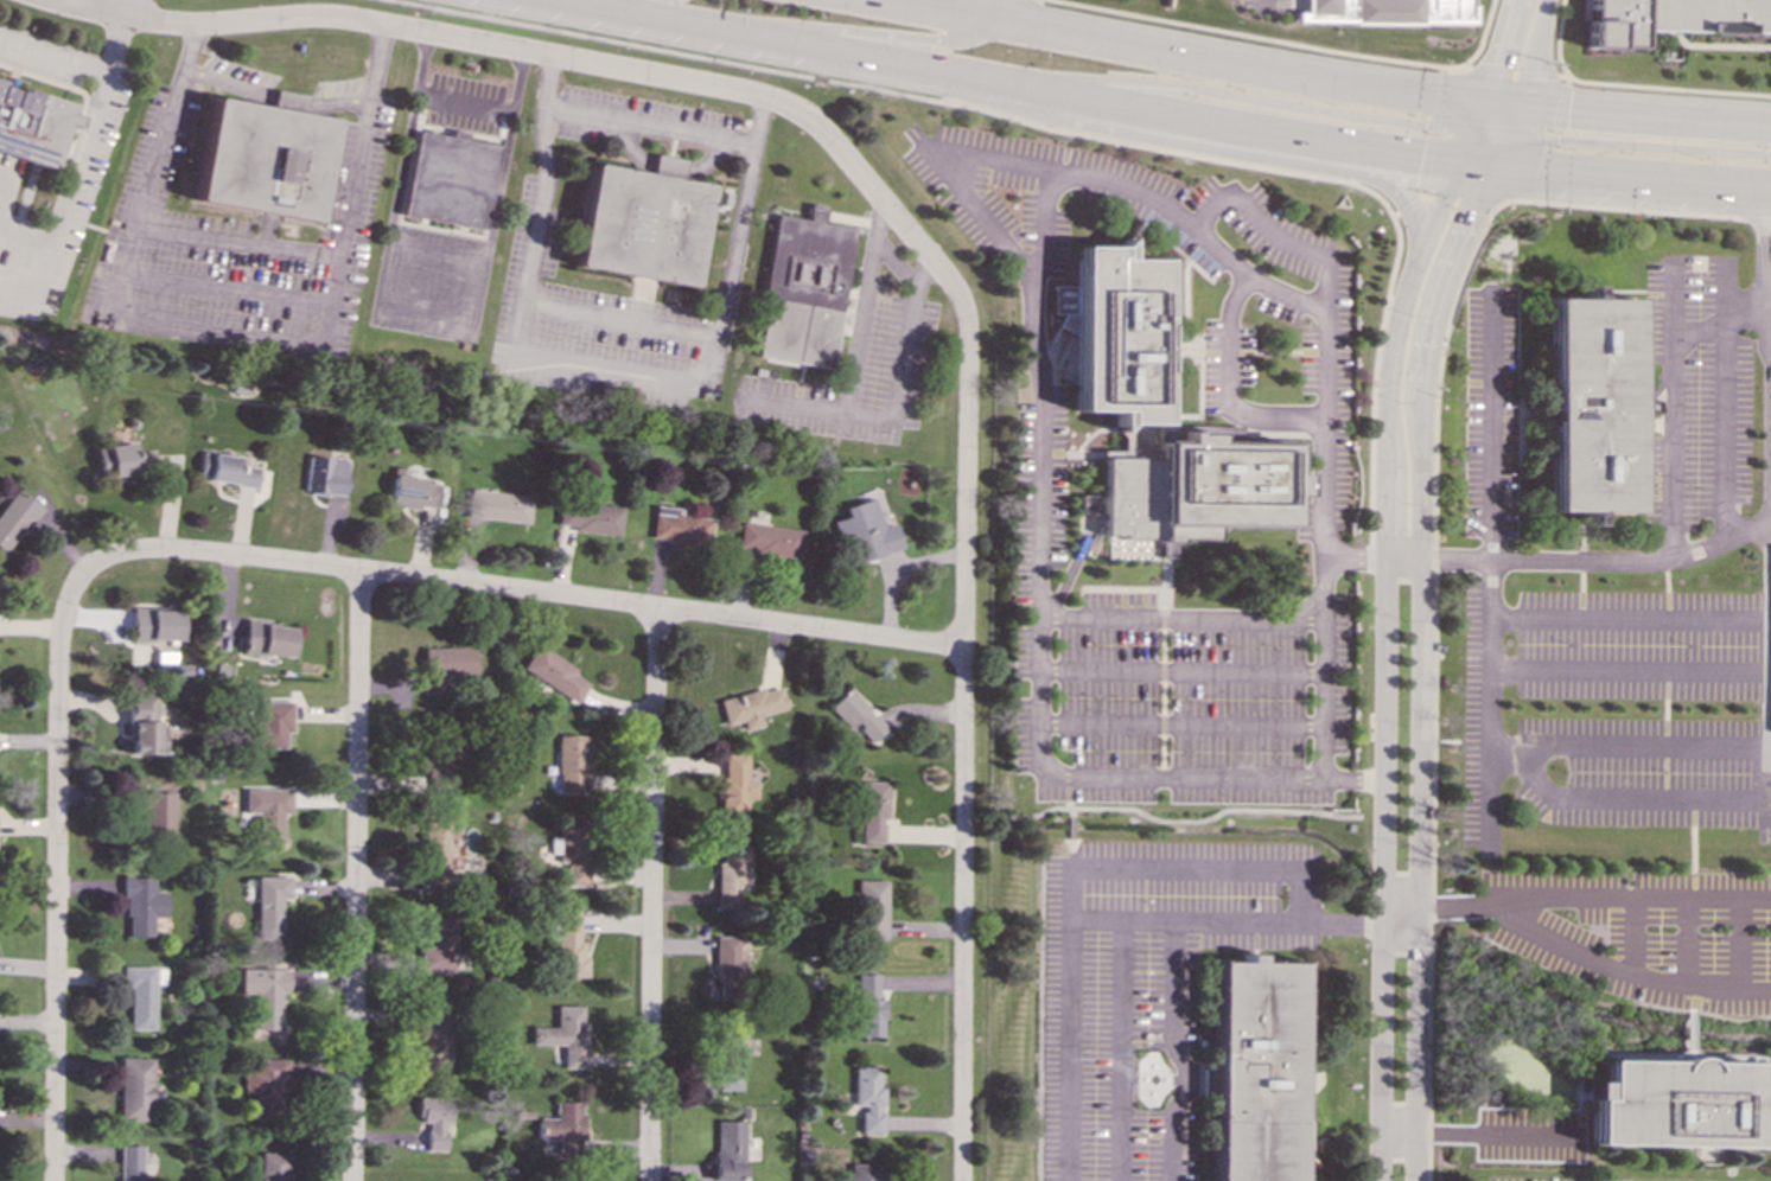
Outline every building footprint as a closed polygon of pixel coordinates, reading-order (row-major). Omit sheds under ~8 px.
[(1305,17),(1295,17),(1295,28),(1470,31),(1470,0),(1305,0),(1305,17)] [(1587,19),(1585,19),(1584,50),(1614,50),(1614,47),(1639,49),(1639,31),(1770,33),(1770,0),(1587,0),(1587,19)] [(51,166),(63,126),(74,128),(77,116),(68,114),(71,103),(0,82),(0,150),(51,166)] [(316,221),(333,117),(211,97),(195,200),(316,221)] [(485,228),(497,143),(467,140),(467,133),(452,130),(452,135),(415,130),(403,216),(485,228)] [(592,162),(574,266),(693,285),(709,184),(680,179),(683,159),(655,154),(651,173),(592,162)] [(777,213),(754,356),(832,368),(854,226),(824,223),(828,205),(810,203),(808,218),(777,213)] [(1102,537),(1108,538),(1109,560),(1166,558),(1176,558),(1174,540),(1210,541),(1211,525),(1289,526),(1291,497),(1299,497),(1300,473),(1291,473),(1292,443),(1213,441),(1213,427),(1160,426),(1164,260),(1128,258),(1128,238),(1119,247),(1077,244),(1074,410),(1113,410),(1113,430),(1121,432),(1121,454),(1103,454),(1102,537)] [(1635,299),(1595,299),(1595,286),(1587,286),(1587,298),(1550,298),(1548,511),(1584,511),(1584,524),(1593,524),(1593,511),(1632,512),(1635,299)] [(96,446),(100,477),(157,470),(154,451),(135,453),(134,442),(96,446)] [(237,455),(200,453),(198,480),(255,485),(257,467),(236,465),(237,455)] [(304,492),(343,497),(346,460),(307,457),(304,492)] [(388,505),(435,510),(438,484),(420,481),(420,477),(404,475),(404,468),(391,467),(388,505)] [(6,554),(39,506),(14,489),(0,509),(0,550),(6,554)] [(465,517),(528,523),(530,494),(467,490),(465,517)] [(842,506),(845,516),(834,519),(847,564),(900,548),(893,523),(881,526),(873,498),(842,506)] [(572,531),(617,536),(620,506),(559,500),(556,525),(573,526),(572,531)] [(711,518),(679,516),(679,509),(654,505),(650,541),(708,545),(711,518)] [(800,560),(801,528),(738,525),(735,557),(800,560)] [(132,640),(180,640),(179,608),(132,609),(132,640)] [(241,652),(289,658),(294,626),(246,620),(241,652)] [(574,669),(536,644),(520,669),(574,704),(587,684),(572,674),(574,669)] [(421,647),(422,695),(450,694),(450,683),(474,682),(473,647),(421,647)] [(719,700),(725,726),(741,721),(744,730),(762,726),(759,715),(783,710),(778,685),(719,700)] [(848,729),(854,723),(871,742),(885,728),(848,688),(827,707),(848,729)] [(129,754),(164,754),(164,724),(157,724),(155,694),(128,694),(129,754)] [(291,733),(291,701),(257,701),(257,721),(248,721),(248,748),(286,747),(286,733),(291,733)] [(452,791),(453,729),(427,728),(425,791),(452,791)] [(556,735),(558,793),(587,792),(586,735),(556,735)] [(745,815),(746,798),(754,799),(754,780),(745,780),(746,754),(721,754),(720,813),(745,815)] [(859,843),(881,843),(881,818),(885,818),(886,781),(860,780),(859,843)] [(243,812),(257,813),(256,843),(281,844),(282,813),(291,813),(291,790),(243,789),(243,812)] [(173,792),(142,791),(141,840),(172,840),(173,792)] [(588,886),(588,823),(559,823),(558,837),(549,837),(549,854),(558,854),(558,862),(566,862),(566,886),(588,886)] [(716,909),(740,909),(740,889),(752,889),(752,872),(747,872),(747,845),(719,844),(716,909)] [(165,918),(166,892),(153,890),(153,876),(126,876),(125,936),(153,937),(153,918),(165,918)] [(281,899),(289,899),(289,876),(256,876),(256,939),(282,939),(281,899)] [(885,939),(885,880),(856,880),(856,939),(885,939)] [(556,977),(585,977),(585,940),(579,940),(578,915),(549,915),(549,940),(555,940),(556,977)] [(420,972),(454,972),(454,918),(427,918),(427,946),(419,946),(420,972)] [(715,936),(714,983),(719,983),(719,1000),(743,1000),(745,937),(715,936)] [(1300,963),(1256,962),(1257,953),(1243,953),(1243,962),(1216,960),(1213,1180),(1297,1180),(1300,963)] [(154,984),(164,984),(164,966),(122,966),(121,988),(129,988),(129,1029),(153,1030),(154,984)] [(280,992),(287,992),(288,970),(240,969),(240,994),(254,994),(254,1029),(279,1029),(280,992)] [(856,1036),(881,1036),(881,998),(875,998),(877,975),(858,973),(856,1036)] [(585,1006),(555,1006),(555,1027),(531,1027),(530,1045),(563,1045),(562,1068),(584,1068),(585,1006)] [(450,1062),(450,1010),(419,1011),(419,1033),(422,1033),(422,1062),(450,1062)] [(715,1090),(739,1090),(741,1029),(718,1028),(715,1090)] [(151,1121),(151,1059),(119,1058),(117,1121),(151,1121)] [(242,1059),(242,1093),(253,1093),(253,1122),(284,1123),(285,1059),(242,1059)] [(1590,1081),(1587,1144),(1759,1148),(1760,1098),(1750,1097),(1750,1062),(1600,1059),(1600,1081),(1590,1081)] [(853,1106),(861,1106),(861,1132),(883,1132),(883,1112),(881,1112),(881,1084),(878,1084),(878,1067),(853,1067),(853,1106)] [(450,1122),(450,1097),(418,1097),(418,1122),(426,1122),(426,1150),(445,1150),(444,1123),(450,1122)] [(581,1102),(555,1102),(554,1118),(537,1117),(537,1138),(558,1139),(556,1156),(585,1157),(586,1117),(581,1116),(581,1102)] [(744,1121),(715,1121),(714,1180),(743,1180),(744,1121)] [(141,1145),(117,1145),(117,1180),(140,1180),(141,1145)] [(288,1153),(260,1151),(259,1180),(287,1180),(288,1153)] [(877,1164),(849,1164),(849,1180),(876,1180),(877,1164)]
